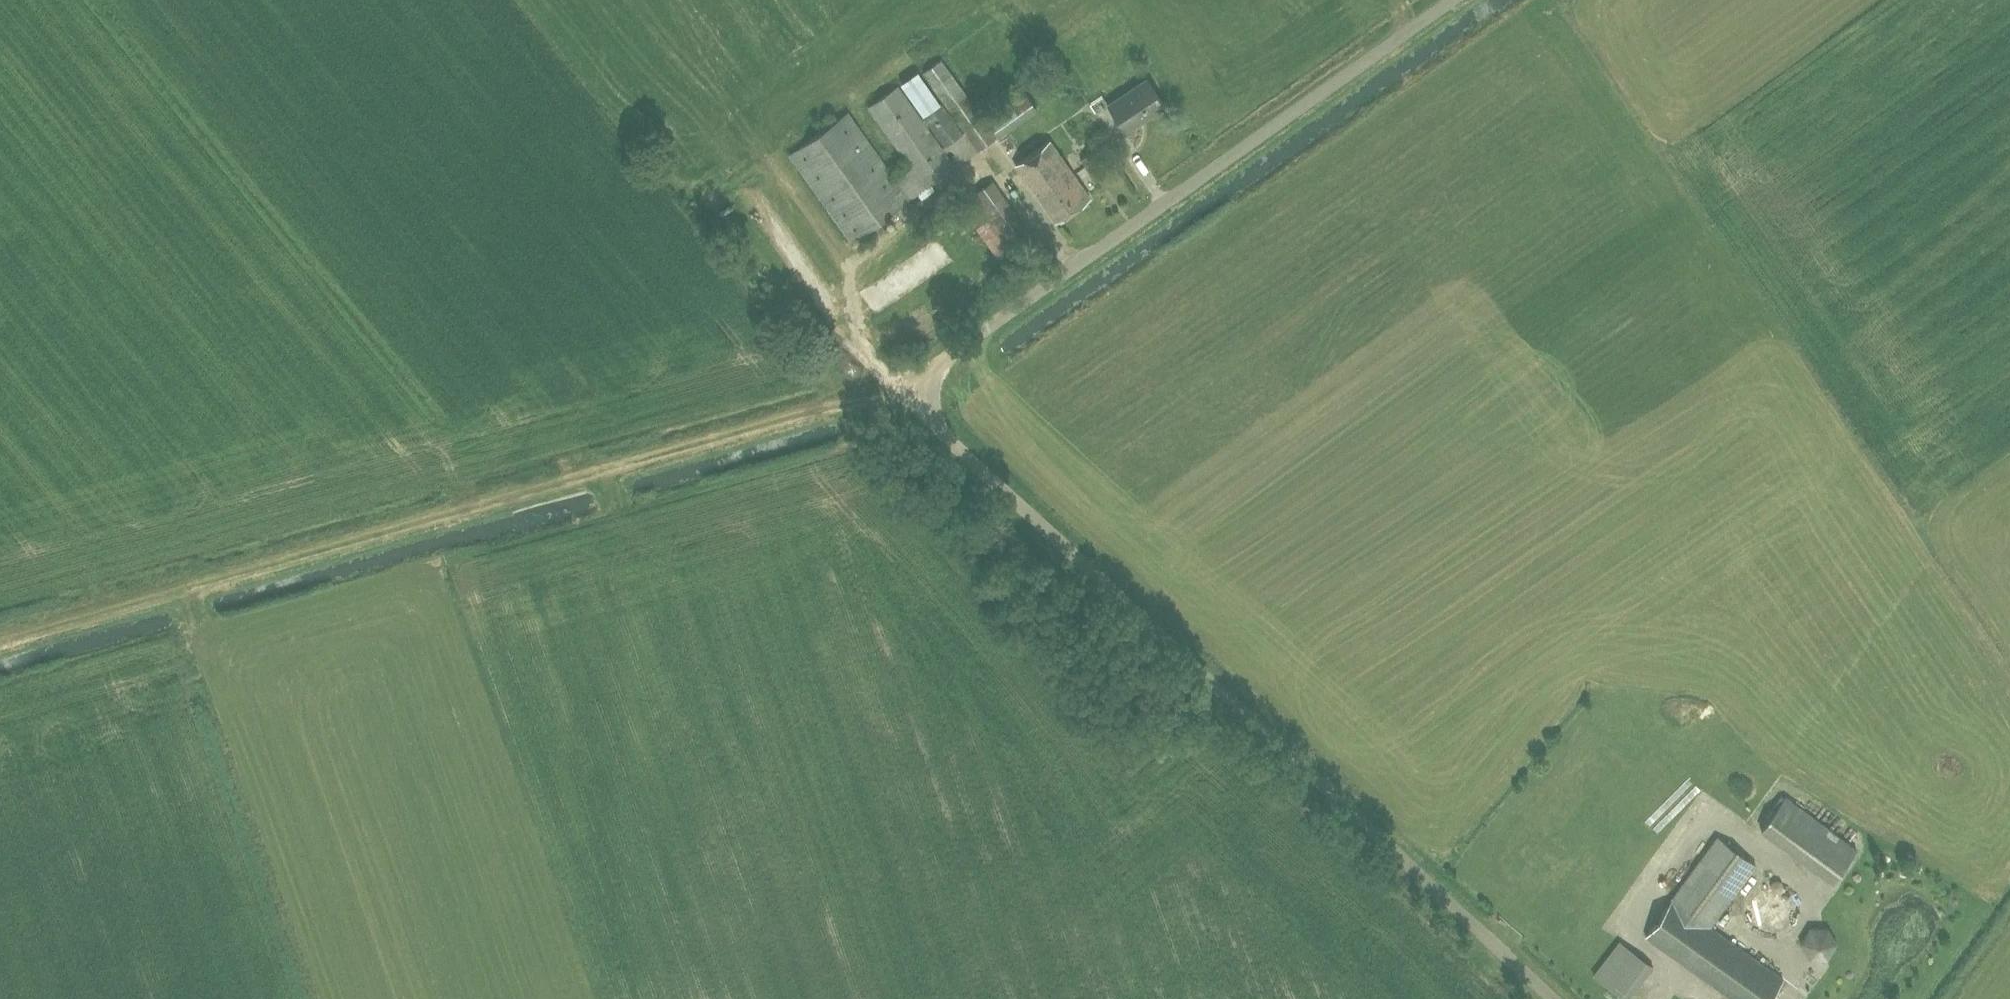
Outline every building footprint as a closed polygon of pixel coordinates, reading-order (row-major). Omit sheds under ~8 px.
[(839,78),(848,73),(837,55),(829,61),(839,78)] [(981,116),(940,60),(923,73),(964,131),(963,132),(919,71),(900,83),(924,117),(923,118),(899,84),(867,106),(909,169),(895,179),(847,112),(790,153),(853,240),(918,193),(922,199),(936,189),(932,183),(1038,106),(1023,87),(981,116)] [(1163,104),(1145,78),(1144,79),(1122,95),(1108,104),(1126,130),(1163,104)] [(1055,221),(1090,198),(1050,140),(1015,164),(1055,221)] [(996,257),(1031,232),(994,182),(971,198),(986,219),(975,228),(996,257)] [(1833,882),(1856,850),(1784,797),(1761,829),(1833,882)] [(1784,979),(1710,925),(1755,863),(1718,835),(1646,934),(1735,998),(1769,998),(1784,979)] [(1790,895),(1756,905),(1761,923),(1795,914),(1790,895)] [(1831,951),(1836,931),(1809,923),(1803,944),(1831,951)] [(1652,967),(1621,942),(1595,975),(1625,998),(1626,998),(1652,967)]
